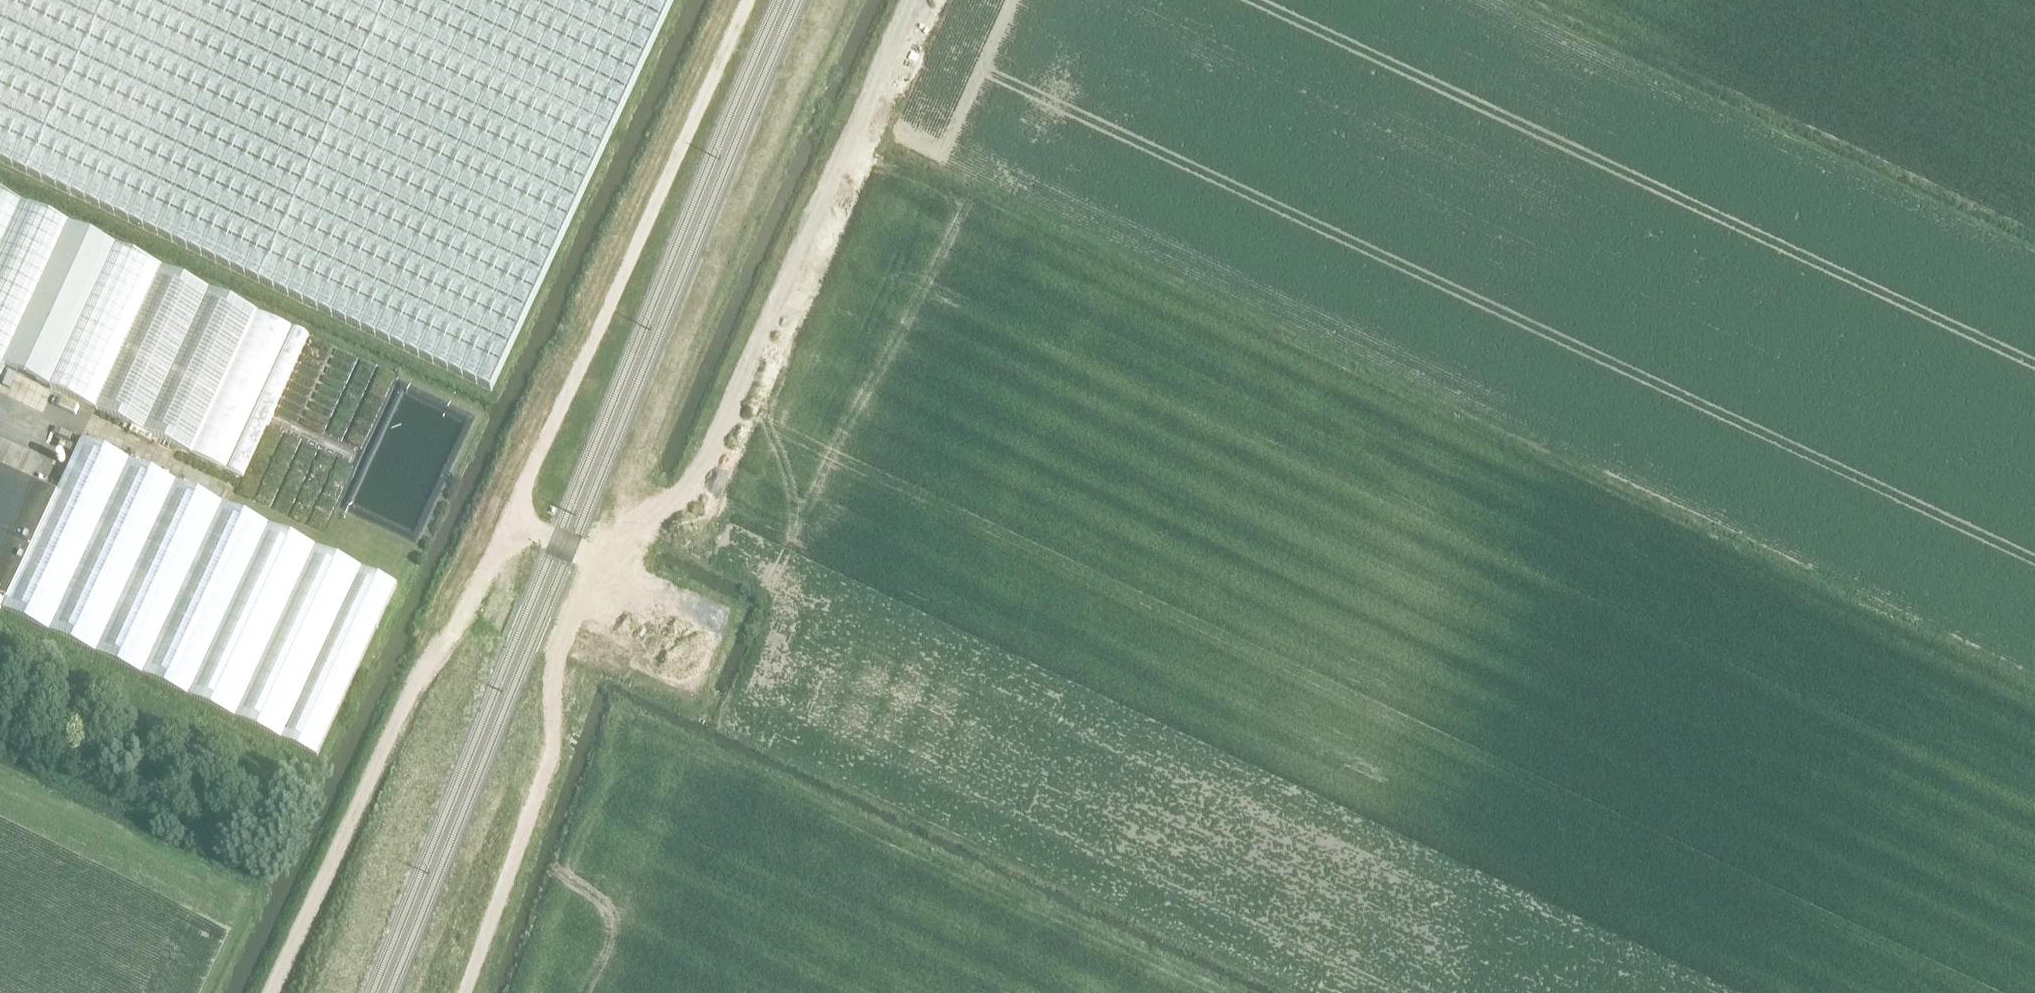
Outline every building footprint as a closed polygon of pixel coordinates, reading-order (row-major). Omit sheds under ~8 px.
[(268,286),(492,390),(675,0),(0,0),(0,161),(268,286)] [(0,193),(0,375),(2,375),(6,367),(98,410),(190,454),(256,312),(0,193)] [(58,493),(9,601),(4,612),(319,757),(399,584),(83,439),(58,493)] [(58,493),(0,467),(0,597),(9,601),(58,493)]
